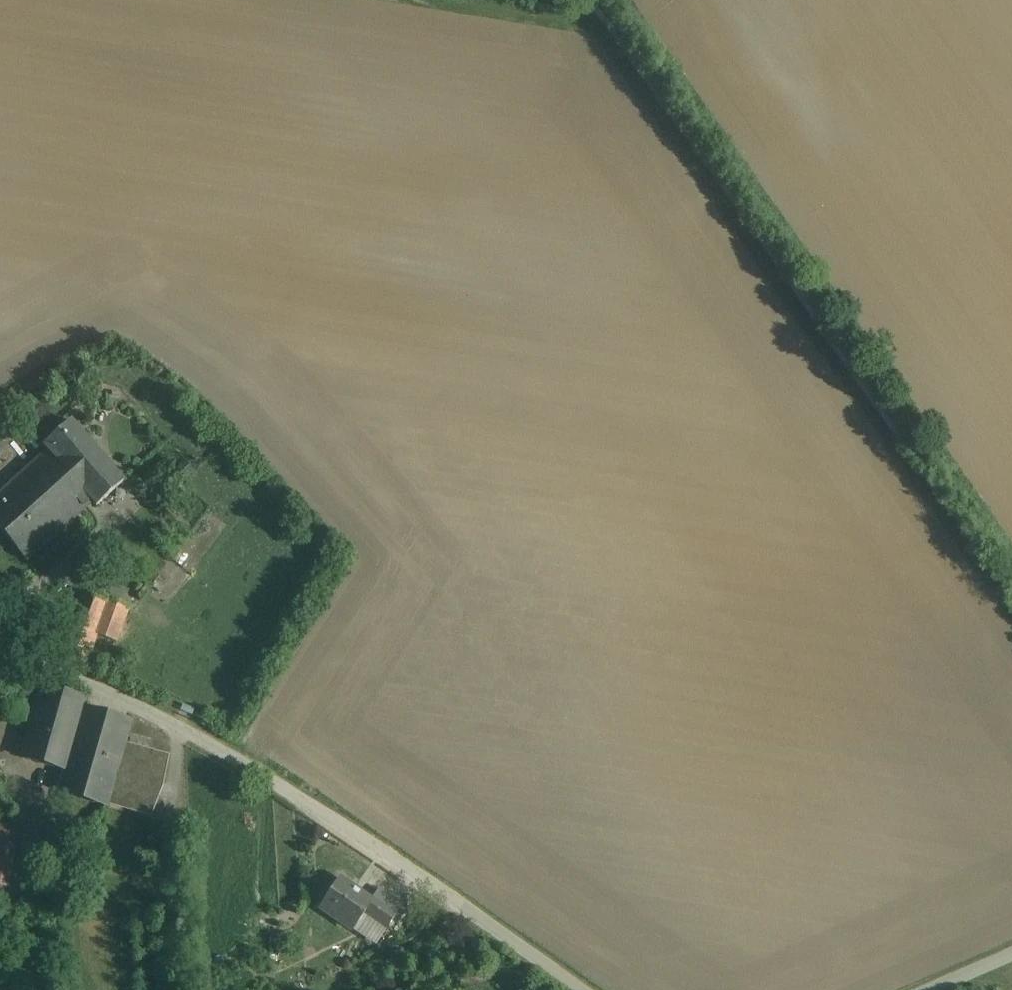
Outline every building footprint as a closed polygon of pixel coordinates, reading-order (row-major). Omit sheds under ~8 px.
[(124,482),(70,422),(43,447),(47,452),(92,502),(96,507),(124,482)] [(27,561),(92,502),(47,452),(0,495),(0,531),(27,561)] [(186,460),(174,471),(183,481),(195,470),(186,460)] [(106,603),(83,595),(70,631),(59,661),(83,670),(96,635),(117,642),(129,607),(108,599),(106,603)] [(86,700),(41,688),(21,757),(65,770),(66,770),(83,710),(86,700)] [(83,710),(66,770),(65,770),(59,792),(107,806),(108,802),(124,746),(131,723),(83,710)] [(167,757),(124,746),(108,802),(150,814),(167,757)] [(0,827),(0,885),(9,886),(19,830),(0,827)] [(371,901),(339,879),(320,908),(352,931),(363,914),(386,929),(402,906),(378,890),(371,901)]
